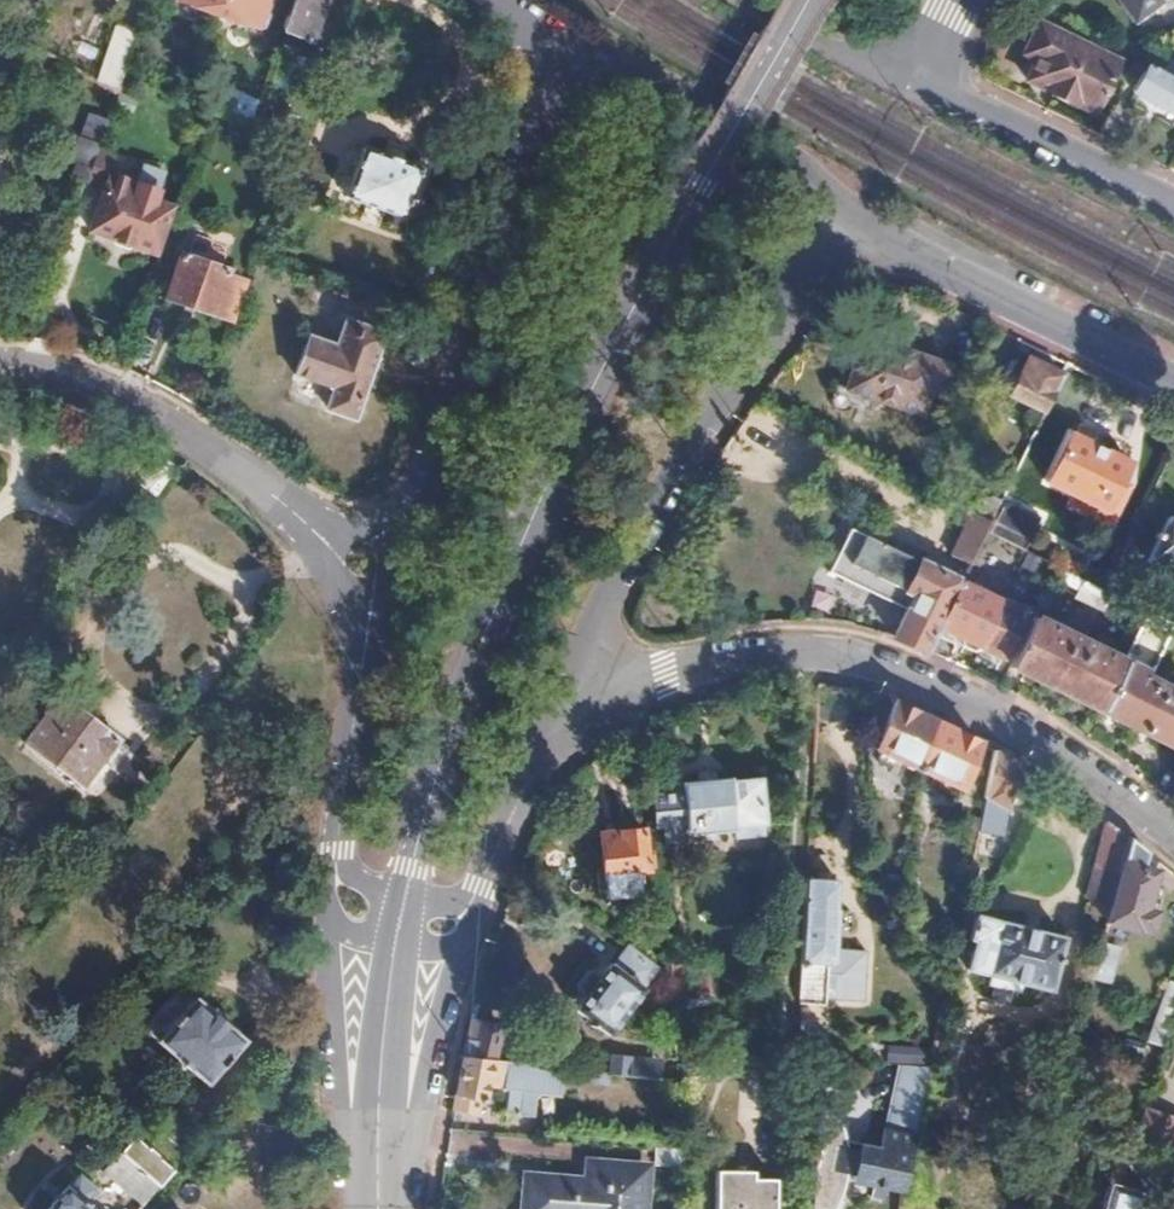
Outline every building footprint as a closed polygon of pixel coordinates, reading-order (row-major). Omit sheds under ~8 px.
[(265,26),(274,0),(191,0),(265,26)] [(321,0),(292,0),(282,27),(309,36),(321,0)] [(1133,20),(1159,1),(1158,0),(1119,0),(1133,20)] [(1091,111),(1113,62),(1036,23),(1021,52),(1033,58),(1024,78),(1091,111)] [(116,90),(137,31),(117,24),(97,79),(116,90)] [(1171,64),(1161,68),(1156,79),(1141,71),(1129,99),(1173,121),(1173,65),(1171,64)] [(153,251),(168,208),(152,203),(156,191),(107,173),(114,153),(96,146),(83,181),(102,188),(87,228),(153,251)] [(402,216),(419,168),(360,146),(342,195),(402,216)] [(164,297),(229,319),(241,280),(220,274),(221,269),(178,254),(164,297)] [(324,408),(350,415),(379,332),(342,319),(334,344),(305,334),(292,372),(331,386),(324,408)] [(937,396),(946,366),(861,337),(843,389),(918,414),(925,392),(937,396)] [(1041,414),(1059,375),(1045,368),(1024,358),(1004,398),(1041,414)] [(1128,466),(1067,437),(1044,486),(1104,516),(1128,466)] [(1022,554),(1038,521),(1004,505),(988,538),(1022,554)] [(963,530),(969,516),(960,512),(954,525),(963,530)] [(967,569),(987,526),(969,516),(963,530),(949,560),(967,569)] [(1173,578),(1173,523),(1168,520),(1146,564),(1173,578)] [(932,632),(955,586),(849,535),(834,567),(904,601),(884,641),(920,658),(932,632)] [(980,651),(1001,608),(955,586),(932,632),(960,642),(961,651),(971,656),(980,651)] [(1003,663),(1024,619),(1001,608),(980,651),(1003,663)] [(1153,671),(1173,627),(1147,615),(1126,660),(1103,709),(1173,742),(1173,681),(1153,671)] [(1126,660),(1037,617),(1013,666),(1103,709),(1126,660)] [(97,762),(113,741),(93,725),(90,728),(73,714),(76,711),(54,694),(40,711),(42,713),(20,741),(74,784),(94,759),(97,762)] [(922,761),(938,721),(906,708),(893,703),(874,752),(917,771),(922,761)] [(960,790),(979,742),(968,735),(938,721),(922,761),(917,771),(960,790)] [(1001,827),(1015,762),(999,752),(994,750),(989,774),(979,824),(1001,827)] [(765,826),(760,778),(756,779),(755,769),(727,771),(728,777),(681,781),(682,790),(650,793),(654,826),(684,823),(685,832),(765,826)] [(1108,913),(1128,838),(1121,833),(1105,821),(1093,864),(1098,865),(1089,898),(1101,902),(1099,910),(1108,913)] [(636,867),(649,867),(648,853),(643,853),(641,828),(600,830),(601,835),(591,836),(593,856),(602,856),(606,894),(638,891),(636,867)] [(1146,908),(1156,870),(1143,867),(1146,852),(1142,848),(1128,838),(1108,913),(1105,923),(1139,932),(1140,928),(1151,931),(1156,910),(1146,908)] [(835,965),(838,910),(834,909),(837,881),(805,879),(801,958),(798,1001),(821,1002),(835,1003),(843,999),(844,986),(835,979),(827,979),(829,965),(835,965)] [(1047,992),(1062,940),(974,916),(967,940),(973,941),(965,970),(988,976),(986,985),(1017,994),(1020,985),(1047,992)] [(643,985),(657,965),(622,940),(608,959),(643,985)] [(1108,978),(1117,947),(1100,943),(1091,974),(1108,978)] [(602,1041),(643,985),(608,959),(567,1016),(602,1041)] [(734,990),(732,966),(672,972),(675,996),(734,990)] [(1173,1012),(1173,981),(1165,978),(1163,982),(1143,1040),(1162,1046),(1173,1012)] [(243,1036),(203,1002),(198,1000),(194,999),(190,999),(186,1001),(160,1031),(160,1035),(161,1039),(164,1043),(205,1079),(243,1036)] [(820,1011),(821,1002),(798,1001),(798,1011),(820,1011)] [(488,1060),(497,1026),(469,1017),(459,1057),(488,1060)] [(825,1042),(825,1029),(812,1029),(812,1020),(797,1020),(797,1035),(801,1042),(825,1042)] [(684,1080),(682,1063),(607,1056),(605,1072),(617,1074),(684,1080)] [(554,1091),(557,1067),(488,1060),(459,1057),(448,1107),(479,1110),(484,1085),(502,1087),(500,1113),(526,1116),(526,1102),(530,1097),(538,1091),(554,1091)] [(1141,1106),(1131,1136),(1173,1151),(1173,1118),(1141,1106)] [(185,1155),(158,1130),(145,1145),(161,1159),(160,1161),(171,1171),(185,1155)] [(171,1171),(160,1161),(161,1159),(145,1145),(143,1148),(131,1138),(117,1153),(156,1187),(171,1171)] [(903,1190),(907,1170),(911,1154),(869,1146),(861,1180),(903,1190)] [(156,1187),(117,1153),(100,1173),(138,1207),(156,1187)] [(644,1167),(589,1162),(587,1180),(528,1175),(525,1208),(640,1208),(644,1167)] [(82,1202),(94,1188),(78,1173),(47,1208),(89,1208),(82,1202)] [(715,1208),(770,1208),(771,1186),(749,1185),(749,1177),(716,1175),(715,1208)] [(1147,1191),(1107,1180),(1099,1208),(1142,1208),(1147,1191)]
